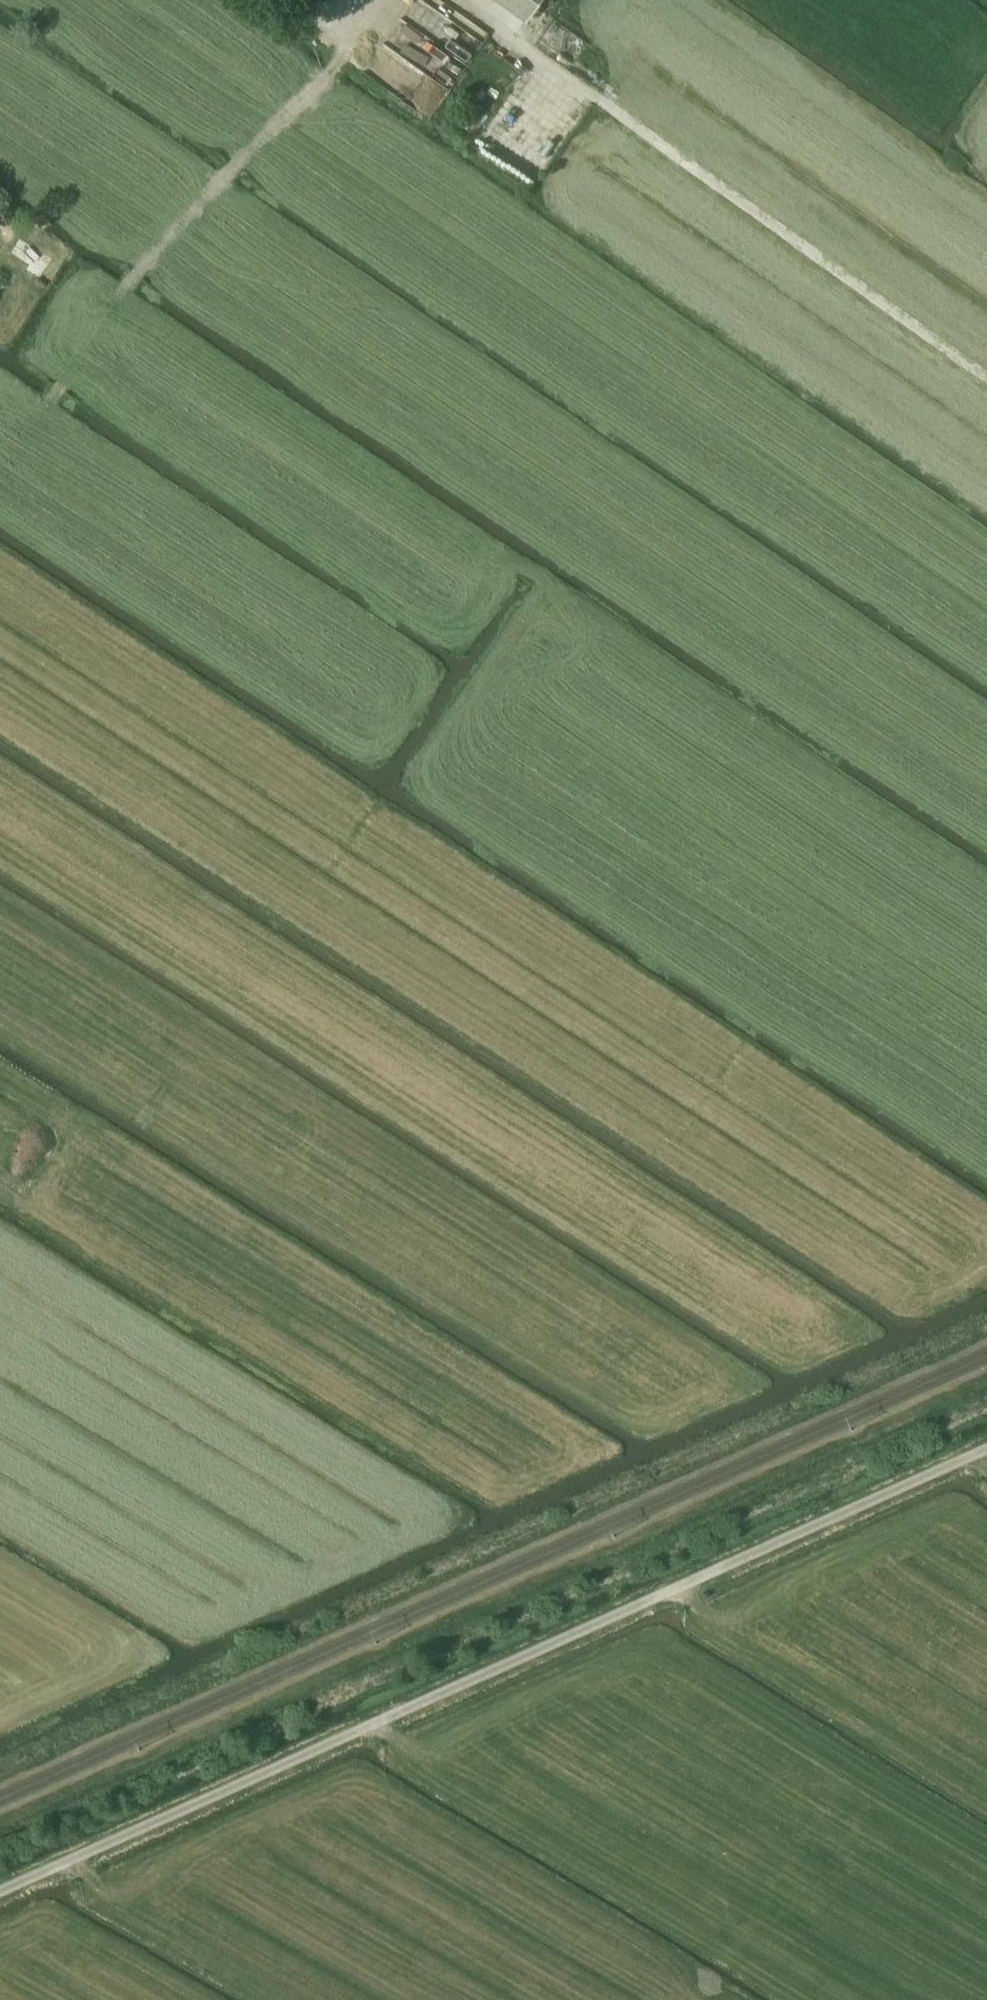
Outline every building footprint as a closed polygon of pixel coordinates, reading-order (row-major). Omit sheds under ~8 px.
[(530,15),(541,0),(509,0),(530,15)] [(573,64),(588,43),(551,17),(536,38),(573,64)]
